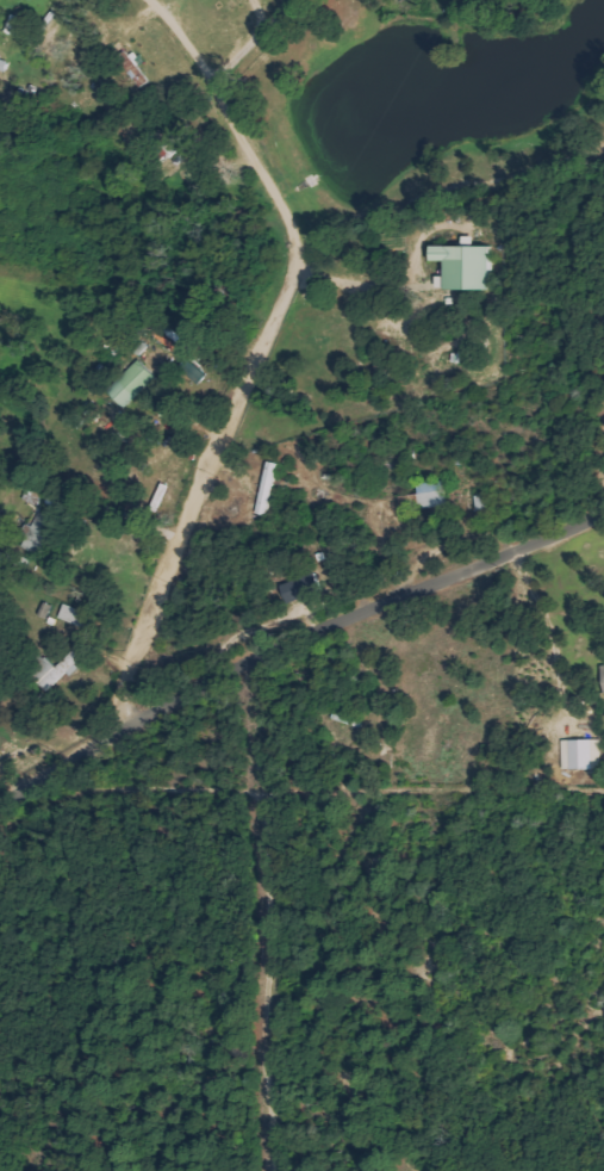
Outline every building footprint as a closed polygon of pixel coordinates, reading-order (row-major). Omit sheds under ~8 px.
[(142,88),(150,83),(129,51),(121,56),(142,88)] [(494,290),(494,246),(436,246),(436,261),(449,261),(450,290),(494,290)] [(209,375),(189,358),(179,371),(199,387),(209,375)] [(158,378),(141,360),(109,390),(126,407),(158,378)] [(449,505),(445,481),(419,485),(423,509),(449,505)] [(403,497),(404,507),(421,506),(420,495),(403,497)] [(323,590),(315,572),(283,586),(290,604),(323,590)] [(564,770),(603,769),(602,739),(564,740),(564,770)]
